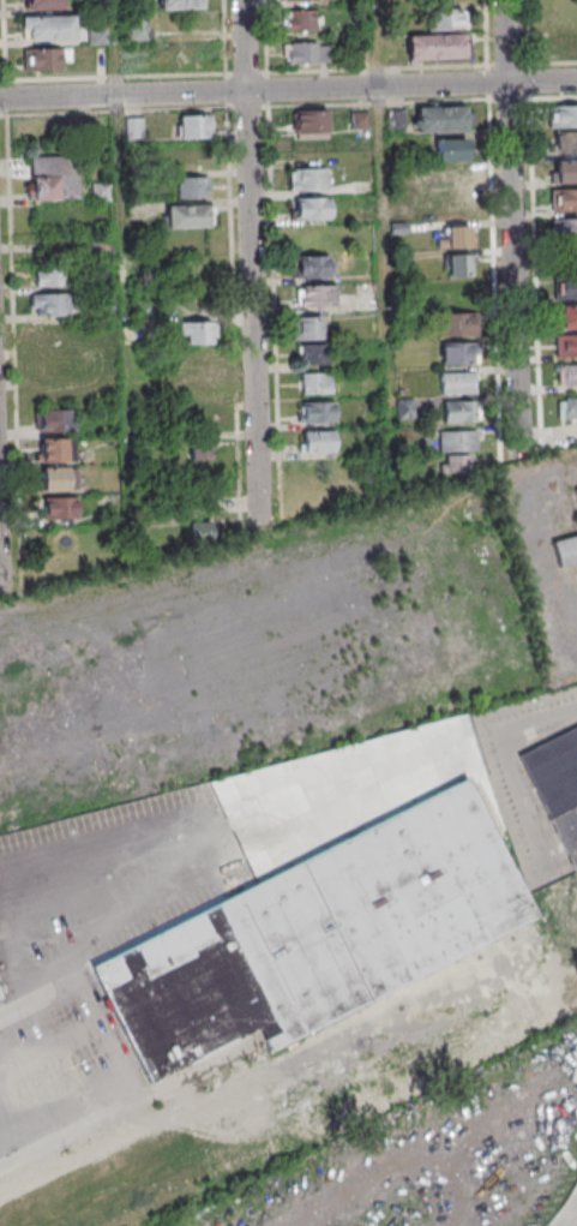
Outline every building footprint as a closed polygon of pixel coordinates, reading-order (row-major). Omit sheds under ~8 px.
[(202,9),(202,0),(159,0),(159,9),(202,9)] [(317,9),(285,9),(285,31),(317,31),(317,9)] [(408,61),(466,60),(465,32),(463,32),(463,11),(426,12),(426,33),(407,34),(408,61)] [(74,16),(21,16),(21,41),(74,41),(74,16)] [(125,41),(150,41),(150,17),(125,17),(125,41)] [(328,42),(284,42),(284,63),(328,63),(328,42)] [(23,72),(61,72),(61,59),(70,59),(70,49),(23,49),(23,72)] [(549,104),(549,127),(576,127),(576,104),(549,104)] [(470,105),(416,105),(416,131),(470,131),(470,105)] [(293,109),(293,139),(327,139),(327,109),(293,109)] [(209,115),(178,115),(178,137),(209,137),(209,115)] [(125,139),(143,139),(143,117),(125,117),(125,139)] [(554,132),(554,155),(576,155),(576,132),(554,132)] [(467,137),(436,137),(436,162),(467,162),(467,137)] [(165,168),(205,168),(205,146),(165,146),(165,168)] [(79,156),(30,156),(30,200),(79,200),(79,156)] [(327,160),(302,160),(302,167),(290,167),(290,190),(327,190),(327,160)] [(554,161),(554,183),(576,183),(576,161),(554,161)] [(473,164),(443,164),(443,184),(473,184),(473,164)] [(177,197),(207,197),(207,176),(177,176),(177,197)] [(109,184),(95,184),(95,199),(109,199),(109,184)] [(576,211),(576,190),(555,190),(555,211),(576,211)] [(470,196),(436,196),(436,219),(470,219),(470,196)] [(294,197),(294,220),(330,220),(330,197),(294,197)] [(212,205),(166,205),(166,227),(212,227),(212,205)] [(551,219),(551,241),(576,241),(576,219),(551,219)] [(447,277),(470,277),(470,255),(447,255),(447,277)] [(330,256),(297,256),(297,278),(330,278),(330,256)] [(35,286),(67,286),(67,265),(35,265),(35,286)] [(556,300),(576,300),(576,278),(556,278),(556,300)] [(299,306),(337,306),(337,285),(299,285),(299,306)] [(69,293),(31,293),(31,315),(69,315),(69,293)] [(558,328),(576,328),(576,305),(558,305),(558,328)] [(441,335),(474,335),(474,313),(441,313),(441,335)] [(322,339),(322,317),(296,317),(296,339),(322,339)] [(212,321),(177,321),(177,344),(212,344),(212,321)] [(556,334),(556,357),(576,357),(576,334),(556,334)] [(478,342),(441,342),(441,364),(478,364),(478,342)] [(329,364),(329,345),(298,345),(298,364),(329,364)] [(561,364),(561,386),(576,386),(576,364),(561,364)] [(474,393),(474,372),(441,372),(441,393),(474,393)] [(301,394),(332,394),(332,373),(301,373),(301,394)] [(576,419),(576,399),(560,399),(560,419),(576,419)] [(335,401),(300,402),(300,423),(335,423),(335,401)] [(443,401),(443,422),(477,422),(477,401),(443,401)] [(73,409),(37,409),(37,431),(73,431),(73,409)] [(335,452),(335,430),(302,430),(302,452),(335,452)] [(477,451),(477,430),(438,430),(438,451),(477,451)] [(36,462),(73,462),(73,438),(36,438),(36,462)] [(190,439),(190,460),(211,460),(211,439),(190,439)] [(441,473),(470,473),(470,455),(441,455),(441,473)] [(41,491),(69,491),(69,467),(41,467),(41,491)] [(76,497),(43,497),(43,519),(76,519),(76,497)] [(189,524),(189,543),(211,543),(211,524),(189,524)] [(552,542),(558,567),(576,563),(576,536),(552,542)] [(568,868),(576,864),(576,725),(519,749),(568,868)] [(535,928),(478,790),(90,952),(144,1082),(262,1033),(265,1042),(535,928)]
